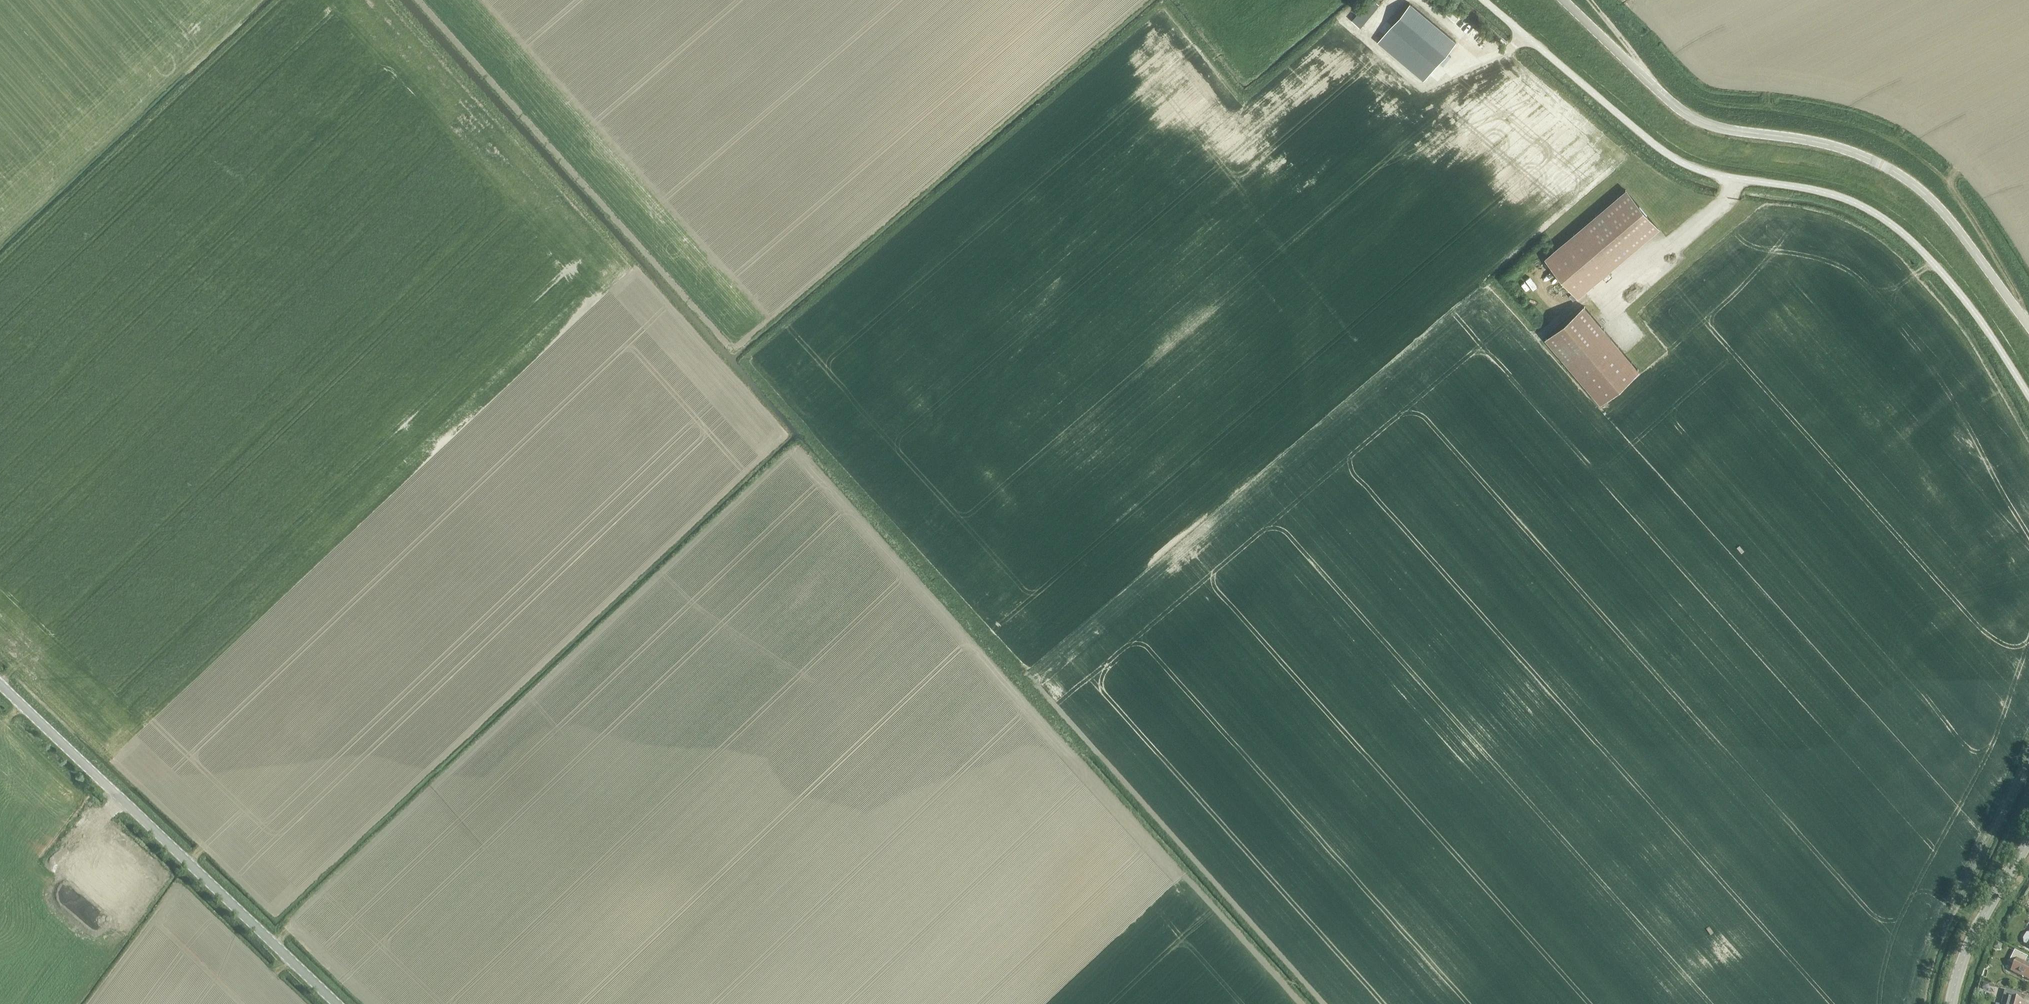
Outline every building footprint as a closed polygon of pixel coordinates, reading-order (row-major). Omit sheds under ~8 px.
[(1360,26),(1379,3),(1376,0),(1368,0),(1352,19),(1360,26)] [(1378,41),(1424,80),(1457,42),(1410,3),(1378,41)] [(1546,258),(1579,297),(1660,227),(1627,189),(1546,258)] [(1555,284),(1539,295),(1543,301),(1560,289),(1555,284)] [(1545,337),(1601,403),(1640,370),(1584,304),(1545,337)] [(2028,981),(2028,966),(2024,963),(2027,957),(2014,951),(2008,963),(2013,965),(2010,971),(2028,981)] [(2025,1002),(2019,1001),(2020,995),(2004,990),(2001,1003),(2024,1003),(2025,1002)]
